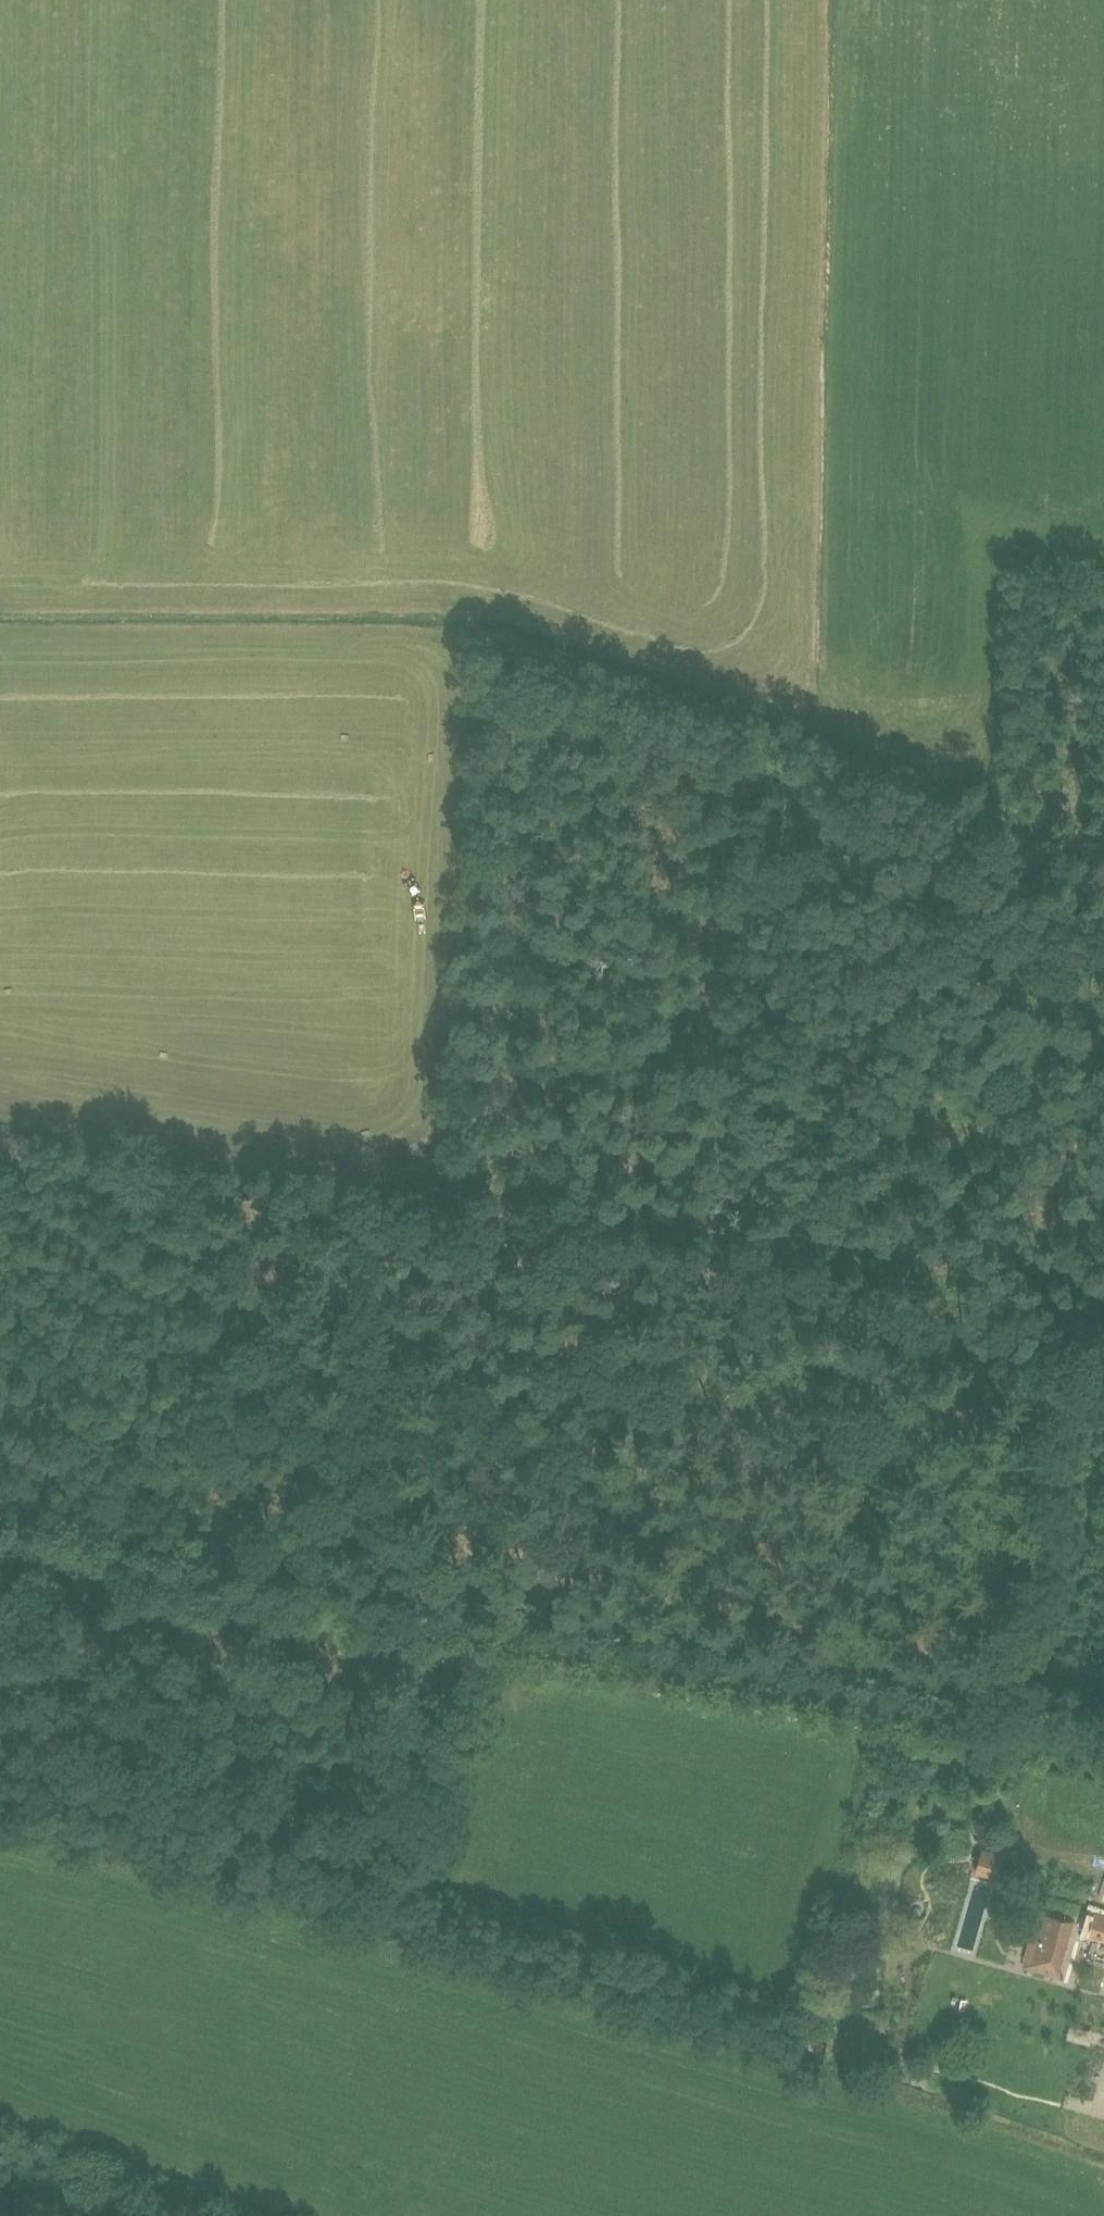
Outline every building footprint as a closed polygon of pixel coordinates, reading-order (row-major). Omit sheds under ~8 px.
[(973,1870),(998,1877),(1004,1857),(978,1850),(973,1870)] [(1026,1965),(1053,1973),(1068,1919),(1040,1911),(1026,1965)] [(1094,1920),(1088,1941),(1103,1945),(1103,1923),(1094,1920)]
